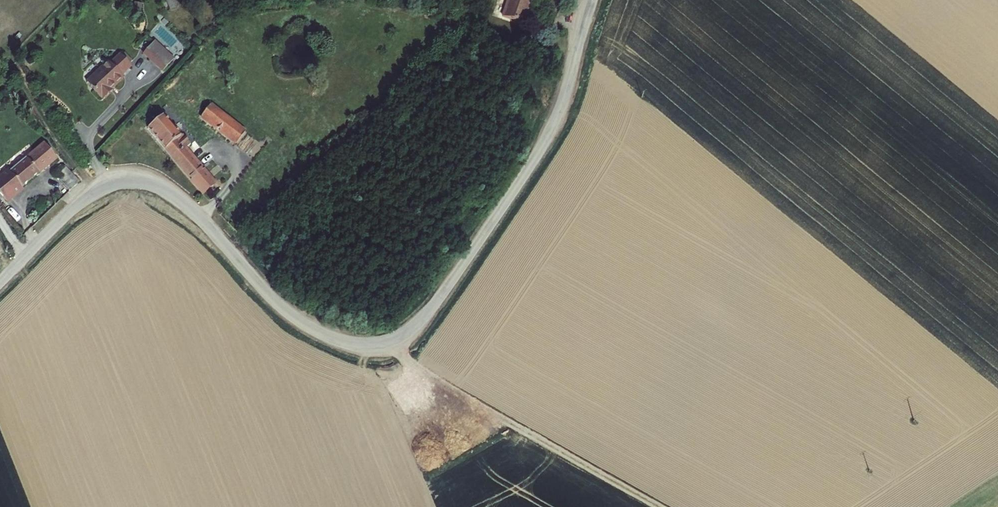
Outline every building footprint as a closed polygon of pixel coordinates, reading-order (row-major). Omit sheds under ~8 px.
[(503,17),(524,24),(532,0),(508,0),(503,17)] [(155,64),(165,52),(153,41),(142,53),(155,64)] [(155,64),(162,71),(173,59),(165,52),(155,64)] [(108,62),(86,83),(101,98),(102,97),(103,100),(112,92),(110,90),(123,78),(121,76),(131,67),(121,55),(110,64),(108,62)] [(245,133),(210,106),(201,117),(236,144),(245,133)] [(163,115),(148,129),(203,194),(214,185),(184,150),(191,145),(182,134),(180,136),(163,115)] [(0,180),(0,195),(5,202),(57,159),(44,144),(9,173),(7,170),(0,177),(0,178),(1,179),(0,180)] [(64,167),(54,176),(69,192),(79,182),(64,167)]
